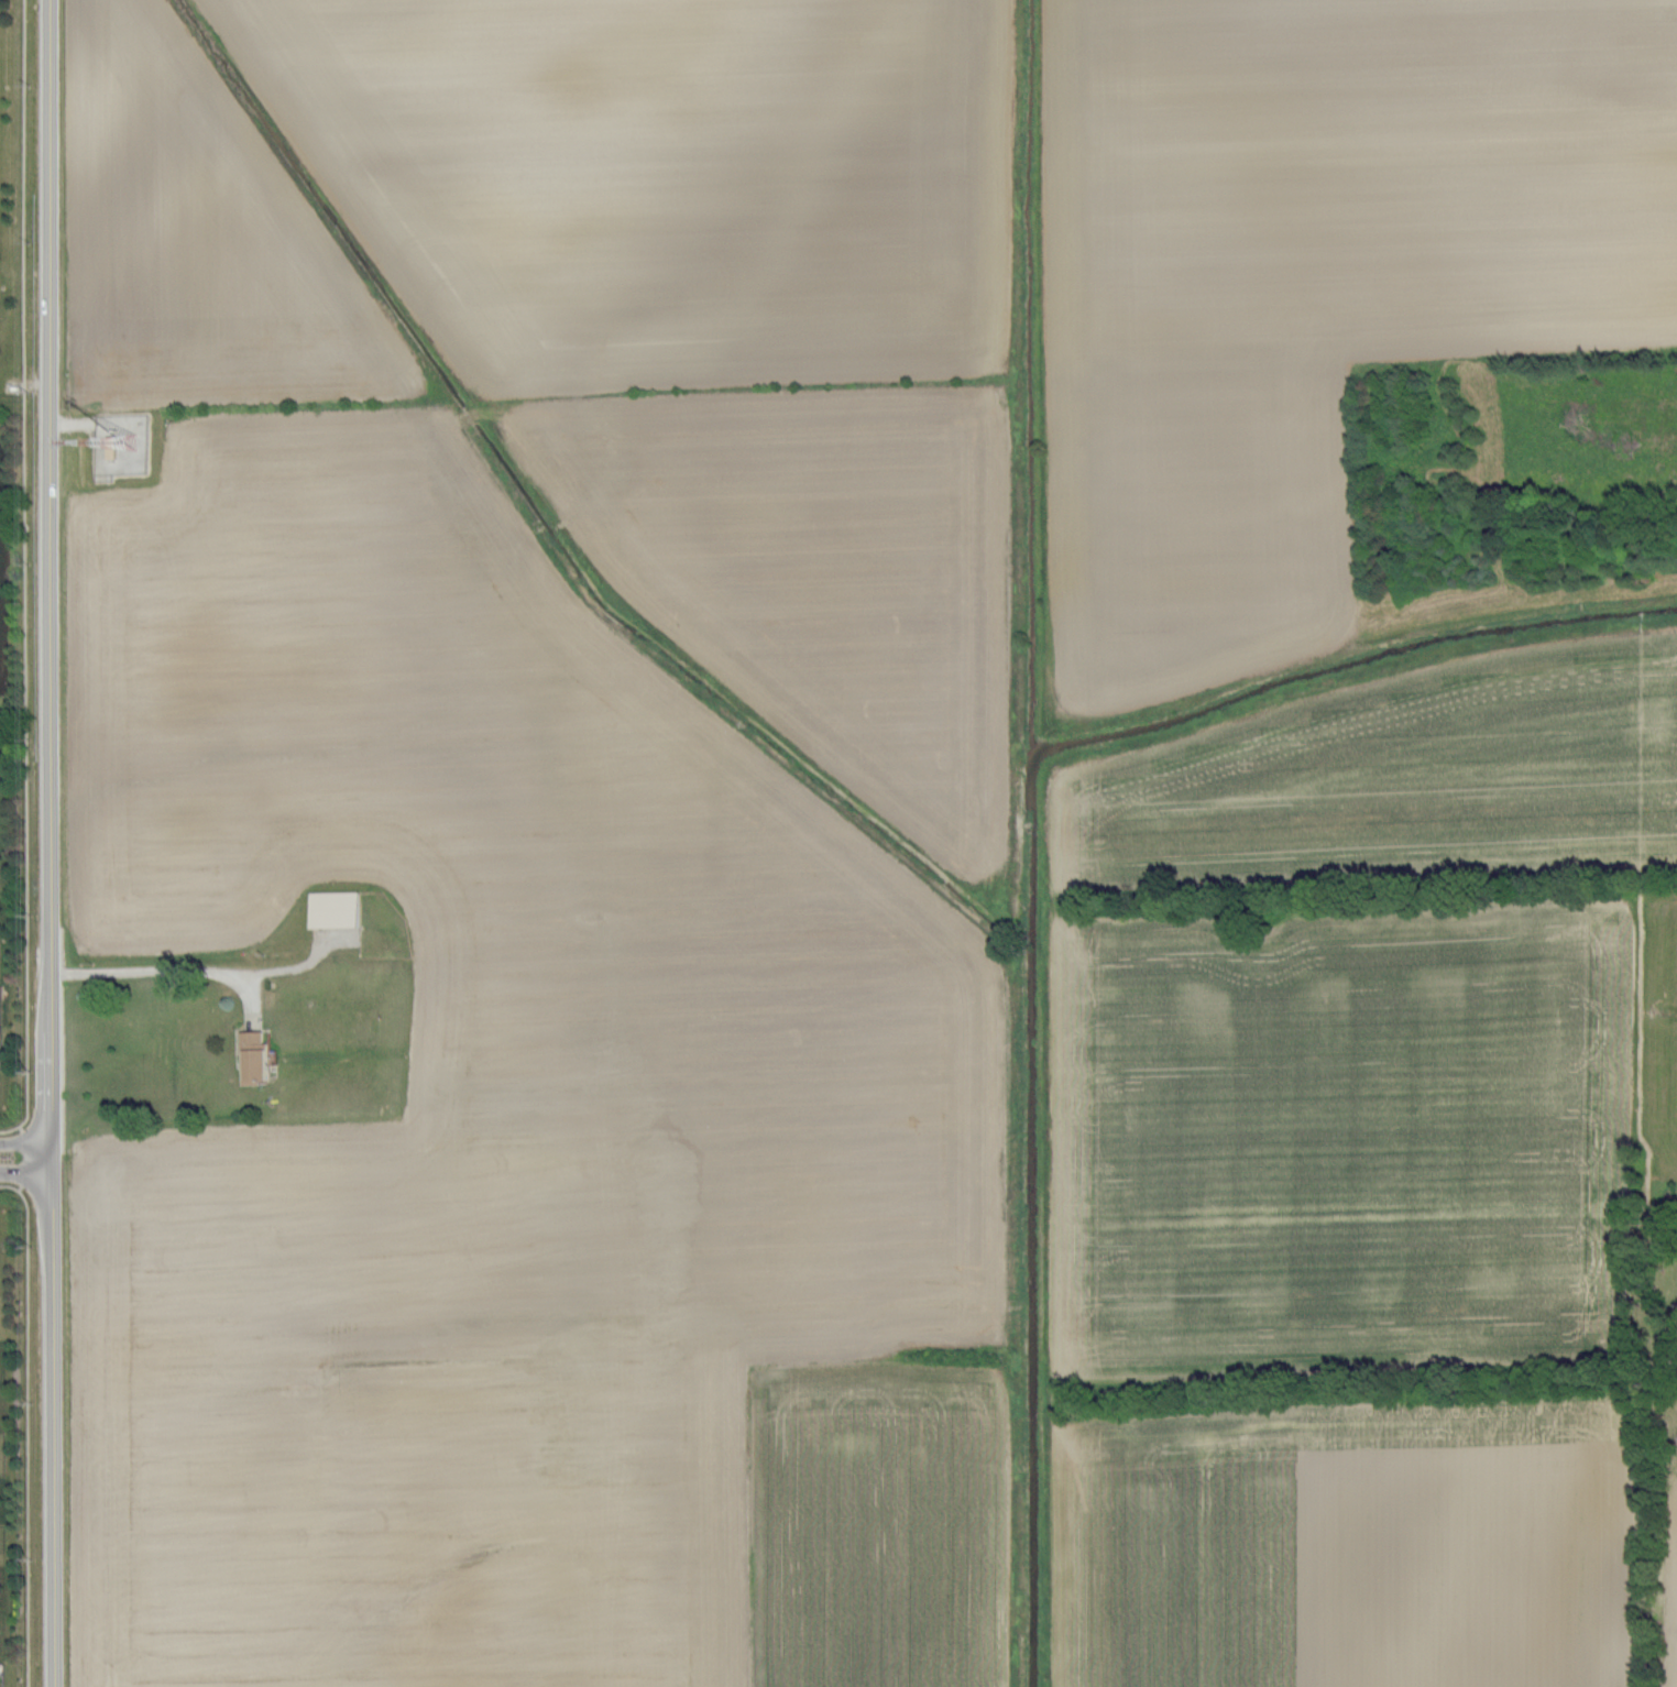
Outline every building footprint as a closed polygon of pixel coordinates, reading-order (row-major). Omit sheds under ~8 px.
[(117,436),(108,436),(109,459),(118,459),(117,436)] [(364,891),(314,892),(315,929),(365,928),(364,891)] [(278,1083),(277,1049),(270,1050),(269,1031),(244,1032),(246,1084),(278,1083)]
